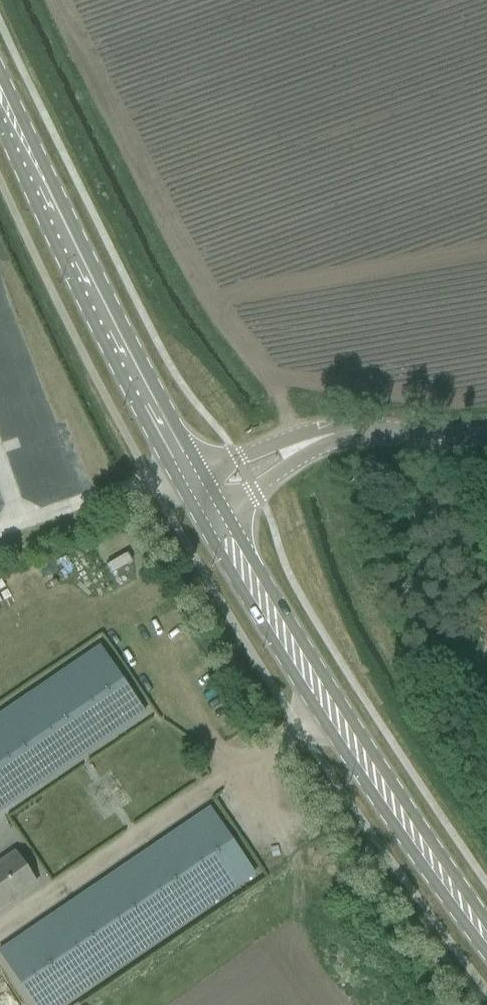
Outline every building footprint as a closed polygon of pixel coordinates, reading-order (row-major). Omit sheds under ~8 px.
[(127,553),(107,565),(112,573),(132,561),(127,553)] [(148,717),(102,651),(95,656),(98,660),(69,680),(66,676),(54,684),(56,688),(27,708),(24,704),(12,712),(15,717),(0,727),(0,811),(12,803),(15,807),(28,799),(25,794),(54,774),(57,779),(69,770),(66,766),(96,746),(99,750),(111,742),(108,738),(137,718),(140,722),(148,717)] [(5,945),(0,949),(0,955),(34,1004),(54,1004),(78,989),(81,993),(93,985),(90,980),(120,960),(123,965),(135,956),(132,952),(161,932),(164,936),(176,928),(174,924),(203,904),(206,908),(218,900),(215,895),(245,875),(248,880),(256,874),(210,807),(202,812),(205,816),(175,836),(172,832),(160,840),(163,845),(133,865),(130,860),(118,869),(121,873),(92,893),(89,889),(77,897),(79,901),(50,921),(47,917),(35,925),(38,930),(8,950),(5,945)] [(36,884),(36,883),(15,852),(0,862),(0,908),(36,884)]
